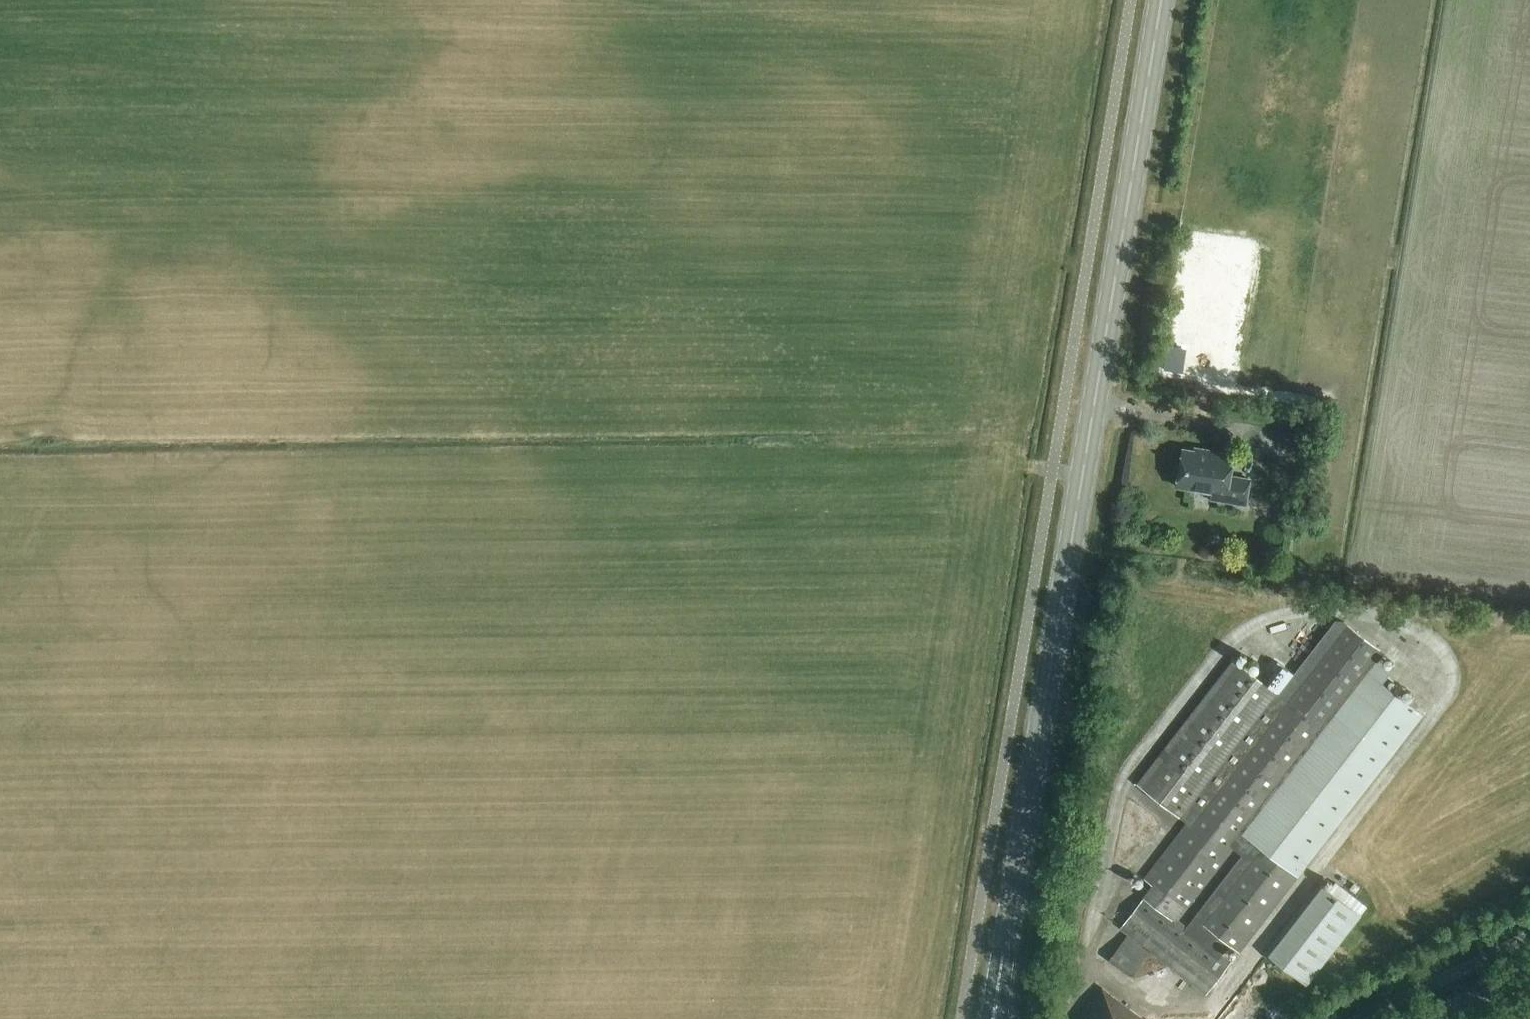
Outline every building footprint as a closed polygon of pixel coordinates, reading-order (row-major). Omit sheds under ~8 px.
[(1183,449),(1177,487),(1213,493),(1212,500),(1246,505),(1250,480),(1230,476),(1234,455),(1195,448),(1195,451),(1183,449)] [(1152,885),(1144,895),(1120,927),(1129,933),(1109,959),(1131,976),(1150,951),(1206,994),(1231,962),(1221,955),(1229,944),(1239,952),(1298,876),(1318,851),(1423,715),(1382,684),(1390,674),(1376,663),(1383,654),(1342,623),(1334,623),(1278,693),(1234,659),(1137,785),(1187,823),(1144,878),(1152,885)] [(1350,888),(1355,892),(1359,888),(1354,884),(1350,888)] [(1361,915),(1323,885),(1269,955),(1307,985),(1361,915)] [(1101,988),(1078,1018),(1143,1018),(1101,988)]
